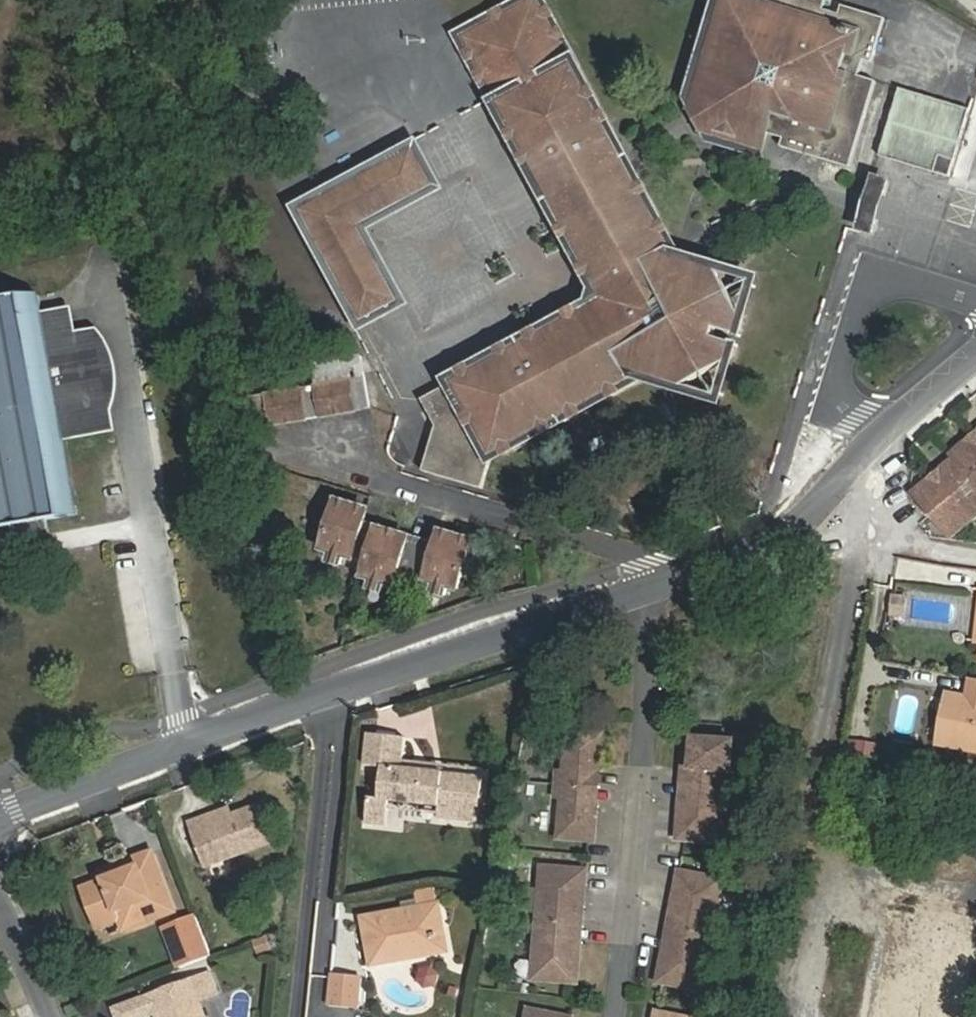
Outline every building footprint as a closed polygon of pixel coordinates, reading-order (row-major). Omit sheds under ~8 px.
[(677,264),(673,273),(662,267),(670,251),(542,0),(536,0),(469,33),(597,286),(611,287),(609,304),(595,302),(457,374),(441,381),(424,388),(438,417),(424,464),(483,479),(487,460),(489,449),(630,379),(632,362),(645,357),(653,374),(684,384),(717,370),(727,344),(706,338),(708,330),(729,337),(737,313),(725,281),(698,271),(695,272),(681,265),(677,264)] [(452,30),(587,297),(439,374),(441,381),(457,374),(595,302),(602,295),(597,286),(469,33),(536,0),(509,0),(452,30)] [(725,281),(746,289),(737,313),(729,337),(727,344),(717,370),(710,392),(684,384),(653,374),(645,357),(632,362),(630,379),(489,449),(487,460),(647,379),(713,402),(754,285),(686,261),(551,0),(542,0),(670,251),(662,267),(673,273),(677,264),(681,265),(695,272),(698,271),(725,281)] [(690,67),(671,126),(762,154),(770,135),(711,116),(699,93),(730,0),(711,0),(690,67)] [(871,80),(871,77),(858,72),(862,58),(873,60),(886,16),(845,3),(842,12),(823,6),(825,0),(758,0),(757,5),(743,0),(730,0),(699,93),(711,116),(770,135),(777,136),(775,143),(842,164),(851,140),(871,80)] [(871,80),(851,140),(870,146),(878,149),(898,89),(871,80)] [(898,89),(878,149),(878,154),(931,171),(946,165),(965,106),(899,85),(898,89)] [(428,189),(363,223),(374,245),(383,244),(375,227),(444,193),(416,140),(294,201),(322,253),(330,252),(307,206),(405,155),(414,156),(427,178),(428,189)] [(374,245),(363,223),(428,189),(427,178),(414,156),(405,155),(307,206),(330,252),(358,306),(369,308),(378,308),(384,305),(390,300),(392,294),(393,287),(392,283),(374,245)] [(864,229),(874,196),(879,179),(860,173),(846,224),(864,229)] [(411,301),(383,244),(374,245),(392,283),(393,287),(392,294),(390,300),(384,305),(378,308),(369,308),(358,306),(330,252),(322,253),(360,326),(411,301)] [(611,287),(597,286),(602,295),(595,302),(609,304),(611,287)] [(18,521),(50,515),(80,509),(79,500),(67,503),(55,434),(70,432),(95,427),(91,405),(108,403),(108,383),(106,363),(101,344),(94,327),(76,330),(71,305),(45,309),(40,290),(0,298),(0,524),(18,521)] [(104,325),(94,327),(101,344),(106,363),(108,383),(108,403),(91,405),(95,427),(120,421),(116,406),(119,389),(119,372),(116,355),(111,339),(104,325)] [(706,338),(727,344),(729,337),(708,330),(706,338)] [(349,370),(352,399),(372,396),(367,367),(349,370)] [(349,370),(268,381),(273,411),(352,399),(349,370)] [(273,411),(268,381),(252,384),(256,413),(273,411)] [(944,453),(948,459),(906,490),(940,534),(975,505),(975,426),(944,453)] [(84,508),(70,432),(55,434),(67,503),(79,500),(80,509),(84,508)] [(441,525),(439,535),(436,543),(409,533),(411,527),(378,518),(369,515),(371,508),(335,497),(326,531),(373,544),(368,559),(399,568),(403,553),(464,572),(474,535),(441,525)] [(52,530),(50,515),(18,521),(20,534),(52,530)] [(436,543),(439,535),(424,531),(411,527),(409,533),(436,543)] [(939,696),(930,745),(975,753),(975,702),(939,696)] [(473,825),(479,777),(401,764),(401,758),(403,736),(366,731),(362,764),(380,767),(377,798),(391,801),(434,808),(433,814),(433,819),(473,825)] [(543,776),(542,790),(575,792),(576,778),(584,778),(587,739),(551,736),(549,776),(543,776)] [(726,745),(686,742),(683,774),(686,774),(685,788),(694,789),(719,791),(720,777),(724,777),(726,745)] [(670,844),(714,848),(719,791),(694,789),(685,788),(684,803),(673,802),(670,844)] [(547,805),(544,845),(580,847),(582,807),(574,807),(575,792),(542,790),(541,805),(547,805)] [(391,801),(377,798),(370,797),(365,824),(388,828),(390,809),(391,801)] [(252,799),(226,807),(200,818),(197,808),(182,814),(198,859),(264,836),(252,799)] [(200,818),(226,807),(223,799),(197,808),(200,818)] [(130,860),(100,873),(77,882),(92,921),(115,912),(121,924),(170,903),(147,841),(127,849),(130,860)] [(95,862),(100,873),(130,860),(127,849),(95,862)] [(571,875),(527,872),(524,930),(558,932),(558,918),(569,918),(571,875)] [(706,940),(717,884),(673,876),(665,917),(675,919),(673,934),(706,940)] [(370,961),(400,954),(398,944),(433,937),(431,921),(441,919),(430,879),(407,884),(413,901),(359,914),(370,961)] [(895,898),(871,1016),(878,1016),(901,899),(895,898)] [(975,923),(975,914),(901,899),(878,1016),(957,1016),(975,923)] [(196,915),(163,925),(176,968),(209,958),(196,915)] [(431,921),(433,937),(444,934),(441,919),(431,921)] [(524,930),(521,987),(566,989),(568,947),(557,947),(558,932),(524,930)] [(444,934),(433,937),(398,944),(400,954),(447,943),(444,934)] [(695,995),(706,940),(673,934),(670,948),(659,946),(652,987),(695,995)] [(116,1002),(121,1016),(135,1016),(158,1008),(161,1016),(209,1016),(199,991),(219,984),(210,964),(116,1002)] [(359,1002),(358,971),(327,972),(328,1003),(359,1002)]
